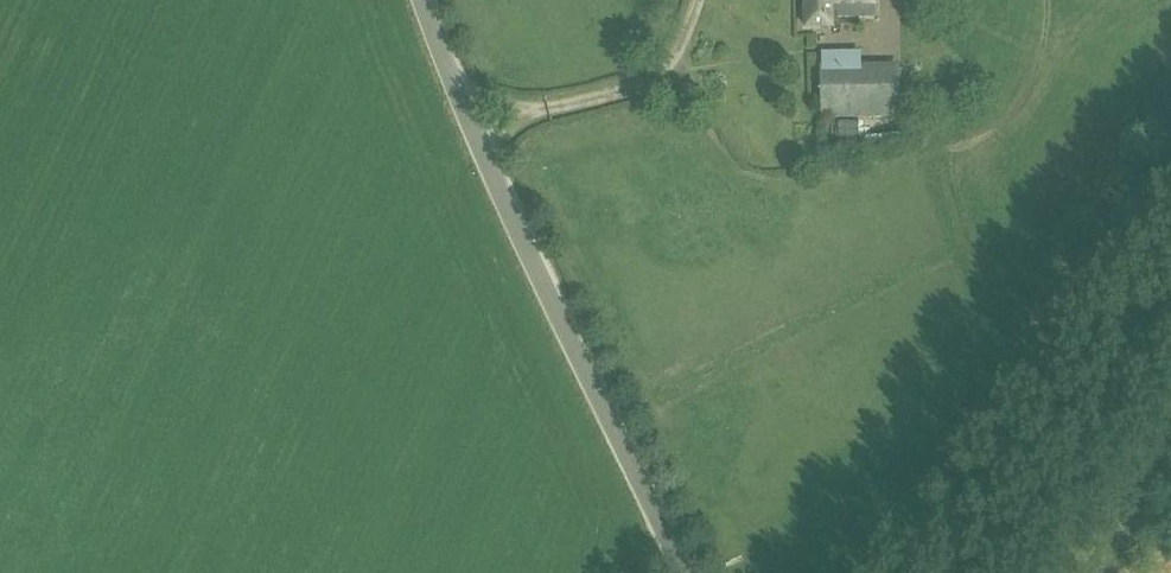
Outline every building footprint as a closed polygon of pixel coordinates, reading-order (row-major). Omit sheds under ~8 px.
[(806,25),(834,25),(834,15),(875,14),(875,0),(805,0),(806,25)] [(851,26),(850,42),(827,41),(826,61),(863,62),(865,27),(851,26)] [(826,67),(827,114),(901,111),(901,68),(897,68),(896,65),(826,67)]
